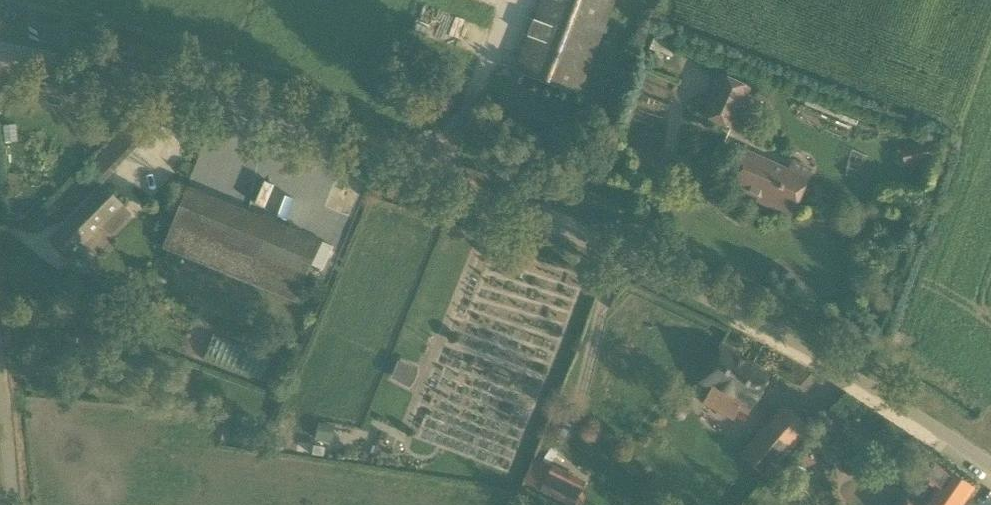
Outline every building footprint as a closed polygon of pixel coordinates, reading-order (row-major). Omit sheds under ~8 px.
[(515,72),(577,96),(614,0),(543,0),(515,72)] [(704,115),(731,128),(749,89),(721,77),(704,115)] [(928,139),(900,145),(905,169),(934,163),(928,139)] [(371,175),(332,162),(261,143),(250,213),(320,240),(341,249),(354,219),(371,175)] [(792,160),(788,171),(745,151),(730,184),(759,197),(757,201),(790,216),(811,169),(792,160)] [(110,236),(132,213),(103,185),(50,238),(70,258),(101,227),(110,236)] [(173,226),(305,279),(320,240),(250,213),(188,188),(173,226)] [(305,279),(173,226),(163,250),(296,302),(305,279)] [(93,258),(81,271),(93,281),(104,269),(93,258)] [(743,407),(751,412),(769,383),(737,364),(738,362),(722,352),(704,383),(723,395),(725,400),(716,414),(732,424),(743,407)] [(415,386),(422,369),(402,360),(395,377),(415,386)] [(280,368),(276,380),(286,384),(291,372),(280,368)] [(742,457),(769,480),(802,441),(775,418),(742,457)] [(320,425),(317,442),(335,445),(338,428),(320,425)] [(590,484),(536,459),(525,482),(574,504),(580,504),(590,484)] [(949,471),(948,472),(933,462),(921,479),(936,489),(924,504),(962,504),(974,488),(949,471)]
